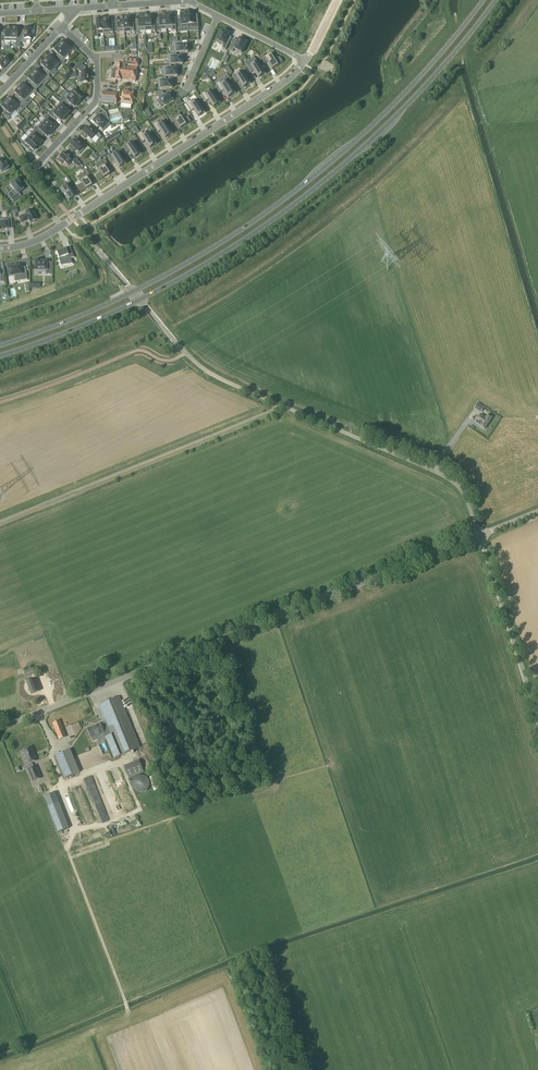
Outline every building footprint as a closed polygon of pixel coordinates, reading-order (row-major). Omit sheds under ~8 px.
[(190,13),(187,14),(188,28),(198,28),(198,21),(193,21),(193,16),(192,14),(190,14),(190,13)] [(181,22),(177,22),(178,29),(178,32),(180,32),(179,31),(180,31),(180,29),(188,28),(187,14),(182,14),(182,15),(180,15),(180,20),(181,22)] [(160,23),(156,23),(157,32),(161,32),(160,30),(166,30),(165,15),(161,15),(161,16),(159,16),(159,19),(160,23)] [(169,15),(165,15),(166,30),(172,29),(172,31),(176,31),(175,22),(172,22),(172,18),(171,15),(169,16),(169,15)] [(139,24),(135,25),(136,34),(139,34),(139,32),(145,31),(144,16),(140,17),(140,18),(138,18),(138,20),(139,24)] [(148,16),(144,16),(145,31),(151,31),(151,32),(155,31),(155,23),(151,24),(151,19),(151,17),(148,17),(148,16)] [(118,26),(114,26),(115,33),(118,33),(118,32),(124,32),(123,18),(119,18),(119,19),(117,19),(117,22),(118,26)] [(127,18),(123,18),(124,32),(124,33),(130,32),(134,32),(134,25),(130,25),(130,23),(130,18),(127,18)] [(97,27),(93,28),(94,38),(98,38),(98,34),(104,34),(104,33),(103,33),(102,19),(98,19),(98,20),(96,20),(97,26),(97,27)] [(106,19),(102,19),(103,33),(104,33),(109,33),(113,33),(113,26),(109,26),(109,21),(109,20),(106,20),(106,19)] [(222,31),(216,43),(223,46),(222,48),(225,50),(229,43),(226,41),(228,37),(229,34),(225,32),(225,33),(222,31)] [(233,52),(234,49),(235,46),(238,42),(234,40),(233,39),(231,44),(232,44),(229,50),(233,52)] [(239,39),(234,49),(241,53),(247,43),(239,39)] [(60,43),(57,46),(68,55),(72,51),(67,46),(66,45),(62,42),(61,43),(60,43)] [(180,42),(173,43),(174,53),(187,52),(187,51),(188,51),(188,46),(187,46),(187,45),(182,45),(180,46),(180,42)] [(70,44),(67,46),(72,51),(74,53),(76,50),(70,44)] [(55,49),(54,51),(58,54),(59,56),(63,60),(64,60),(68,55),(57,46),(55,49)] [(174,54),(168,55),(169,65),(182,64),(182,63),(183,63),(183,58),(182,58),(182,57),(176,57),(175,58),(174,54)] [(263,55),(260,57),(265,64),(268,62),(272,70),(283,63),(280,57),(275,60),(271,54),(265,58),(263,55)] [(0,57),(0,69),(1,70),(2,69),(4,67),(8,62),(1,56),(0,57)] [(47,57),(44,60),(54,70),(55,70),(59,65),(54,61),(49,56),(48,57),(47,57)] [(59,56),(56,58),(62,63),(63,64),(65,61),(64,60),(63,60),(59,56)] [(111,79),(115,79),(115,80),(121,80),(135,82),(137,61),(126,59),(122,59),(122,64),(117,63),(116,69),(112,69),(111,79)] [(42,63),(41,65),(44,68),(46,70),(50,74),(54,70),(44,60),(41,63),(42,63)] [(251,65),(248,67),(251,73),(254,71),(259,78),(265,74),(258,63),(252,66),(251,65)] [(78,68),(77,69),(80,72),(80,73),(81,73),(81,78),(79,78),(79,83),(81,83),(87,83),(87,73),(85,73),(85,70),(84,69),(85,68),(81,64),(79,66),(78,68)] [(169,66),(163,67),(163,77),(177,76),(177,75),(178,75),(178,70),(177,70),(177,69),(171,69),(169,70),(169,66)] [(34,71),(31,74),(42,83),(46,79),(41,75),(36,70),(34,71)] [(43,72),(41,75),(46,79),(47,81),(49,78),(48,77),(43,72)] [(236,75),(232,77),(236,82),(239,81),(244,88),(250,84),(243,72),(237,76),(236,75)] [(29,77),(27,79),(32,84),(37,88),(38,89),(42,84),(42,83),(31,74),(28,77),(29,77)] [(164,78),(157,79),(158,89),(172,88),(172,87),(173,87),(172,82),(171,82),(171,81),(166,81),(164,82),(164,78)] [(221,84),(217,86),(221,92),(224,90),(229,98),(235,94),(228,82),(222,86),(221,84)] [(21,85),(18,88),(28,97),(32,93),(28,89),(23,84),(21,86),(21,85)] [(30,86),(28,89),(32,93),(34,95),(37,92),(35,91),(30,86)] [(16,91),(14,93),(19,98),(24,103),(29,98),(28,97),(18,88),(15,91),(16,91)] [(73,89),(68,94),(69,95),(79,104),(81,101),(81,100),(82,98),(80,97),(77,94),(73,89)] [(122,90),(121,103),(132,105),(133,92),(122,90)] [(160,91),(153,92),(154,96),(156,96),(158,99),(155,101),(159,107),(170,100),(170,99),(170,98),(168,94),(167,95),(166,94),(161,97),(160,95),(160,91)] [(116,103),(117,93),(102,92),(101,101),(116,103)] [(206,94),(202,96),(206,102),(209,100),(214,107),(220,103),(212,92),(207,95),(206,94)] [(69,95),(65,99),(69,103),(72,106),(74,108),(75,106),(76,107),(79,104),(69,95)] [(63,97),(60,100),(63,103),(66,105),(69,103),(65,99),(63,97)] [(7,99),(4,102),(15,112),(20,108),(20,107),(14,103),(9,98),(8,100),(7,99)] [(19,98),(17,100),(22,105),(23,106),(25,103),(24,103),(19,98)] [(60,99),(57,102),(59,103),(64,108),(66,105),(63,103),(60,100),(60,99)] [(190,104),(187,106),(191,112),(194,110),(198,117),(205,113),(197,101),(191,105),(190,104)] [(2,106),(1,107),(6,112),(11,116),(15,112),(4,102),(2,105),(2,106)] [(59,103),(55,108),(65,118),(68,115),(68,114),(69,113),(67,111),(64,108),(59,103)] [(55,108),(51,112),(55,117),(57,118),(60,122),(62,120),(63,121),(65,118),(55,108)] [(6,112),(3,115),(8,120),(11,116),(6,112)] [(111,124),(123,119),(120,112),(108,116),(111,124)] [(173,115),(170,117),(173,123),(176,121),(181,128),(187,124),(180,113),(174,116),(173,115)] [(94,121),(93,122),(98,126),(103,131),(110,124),(108,120),(106,118),(103,121),(99,117),(98,116),(97,117),(96,117),(93,120),(94,121)] [(51,124),(50,123),(45,119),(41,123),(51,133),(54,130),(53,129),(55,128),(51,124)] [(48,136),(51,133),(41,123),(36,128),(41,132),(46,137),(48,135),(48,136)] [(157,125),(154,127),(158,133),(161,131),(165,138),(172,134),(164,123),(158,127),(157,125)] [(38,135),(39,135),(41,132),(36,128),(35,127),(33,129),(34,130),(38,135)] [(94,130),(92,133),(87,128),(85,129),(80,134),(84,139),(87,136),(92,141),(96,136),(99,140),(101,137),(99,134),(94,130)] [(27,137),(38,147),(41,144),(40,143),(41,142),(38,138),(36,137),(32,133),(31,133),(27,137)] [(142,135),(138,137),(142,143),(145,141),(150,148),(156,144),(149,133),(143,137),(142,135)] [(114,134),(105,140),(108,144),(117,138),(114,134)] [(35,150),(38,147),(27,137),(23,142),(28,146),(33,151),(34,150),(35,150)] [(84,149),(79,144),(75,140),(73,142),(73,141),(67,147),(73,152),(75,150),(79,154),(84,149)] [(126,145),(123,147),(127,153),(129,151),(134,158),(140,154),(133,143),(127,147),(126,145)] [(111,155),(108,157),(112,163),(115,161),(119,168),(125,164),(118,152),(112,156),(111,155)] [(58,157),(56,159),(61,164),(63,161),(68,166),(72,161),(74,164),(77,161),(71,156),(68,159),(64,154),(63,153),(62,154),(61,154),(58,157)] [(100,173),(95,176),(99,181),(110,174),(105,167),(108,165),(104,159),(101,161),(102,163),(96,167),(100,173)] [(82,184),(78,188),(81,193),(92,186),(87,178),(90,176),(86,171),(83,173),(84,174),(78,178),(82,184)] [(12,181),(12,182),(9,184),(13,190),(10,193),(15,200),(20,196),(18,193),(23,190),(19,185),(20,184),(16,179),(16,180),(15,179),(12,181)] [(66,186),(60,189),(68,201),(74,197),(69,190),(72,188),(69,182),(65,184),(66,186)] [(25,213),(25,214),(18,217),(21,223),(26,221),(26,220),(28,220),(30,224),(34,222),(34,221),(37,220),(32,210),(25,213)] [(0,223),(0,232),(1,232),(1,231),(8,230),(7,226),(11,225),(11,219),(4,219),(4,223),(0,223)] [(56,252),(60,266),(61,266),(60,265),(71,261),(70,259),(74,258),(72,253),(68,254),(66,249),(56,252)] [(45,270),(45,274),(51,274),(51,267),(46,267),(46,262),(40,262),(40,261),(34,261),(34,262),(33,262),(33,267),(34,267),(34,270),(45,270)] [(13,267),(7,268),(8,277),(13,276),(14,278),(21,277),(22,281),(27,280),(25,272),(21,273),(20,268),(20,266),(16,267),(16,266),(13,266),(13,267)] [(488,415),(486,418),(480,414),(475,422),(481,426),(480,427),(484,429),(492,418),(488,415)] [(26,677),(34,674),(32,668),(23,671),(26,677)] [(27,682),(31,694),(40,691),(35,679),(27,682)] [(87,729),(91,738),(93,742),(99,739),(97,736),(103,733),(105,737),(104,737),(113,759),(140,748),(119,696),(98,705),(105,722),(100,723),(87,729)] [(59,721),(53,723),(56,730),(62,728),(59,721)] [(20,752),(26,765),(37,760),(31,747),(20,752)] [(64,779),(79,772),(70,749),(54,756),(64,779)] [(41,778),(36,765),(26,769),(32,782),(41,778)] [(132,783),(132,784),(132,785),(133,786),(133,787),(133,788),(134,789),(135,790),(136,791),(137,791),(137,792),(138,792),(139,792),(140,792),(141,792),(142,792),(143,792),(144,792),(145,791),(146,791),(146,790),(147,790),(147,789),(148,789),(148,788),(149,788),(149,787),(149,786),(149,785),(149,784),(149,783),(149,782),(149,781),(149,780),(148,780),(148,779),(147,778),(146,777),(145,776),(144,776),(143,776),(142,775),(141,775),(140,775),(139,775),(139,776),(138,776),(137,776),(136,777),(135,777),(135,778),(134,778),(134,779),(133,780),(133,781),(133,782),(132,782),(132,783)] [(80,796),(78,797),(80,802),(82,801),(84,805),(90,802),(81,784),(76,787),(80,796)] [(96,799),(98,809),(106,807),(103,797),(96,799)] [(69,829),(58,803),(48,807),(58,833),(69,829)] [(97,824),(90,804),(83,807),(90,827),(97,824)]
